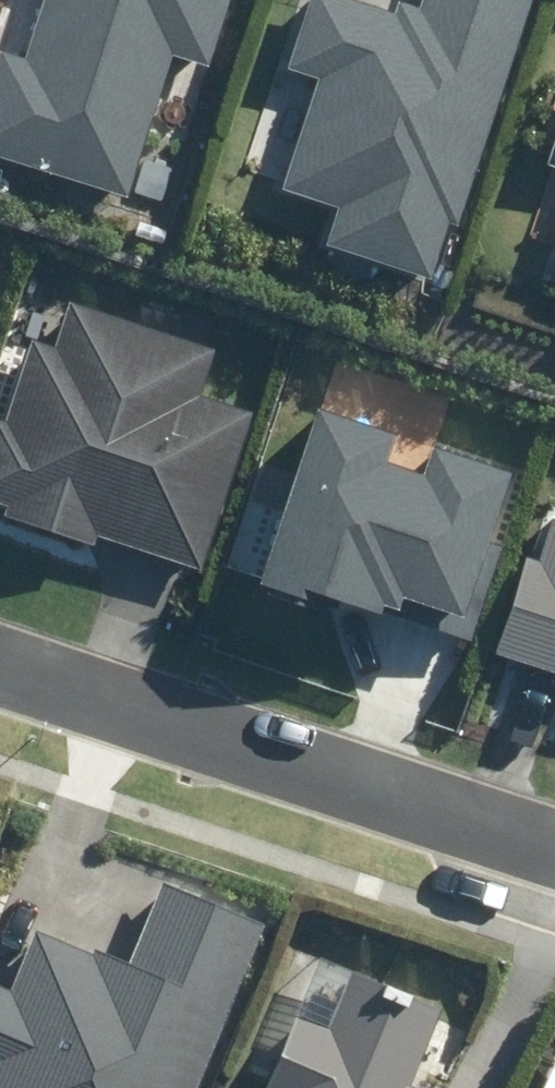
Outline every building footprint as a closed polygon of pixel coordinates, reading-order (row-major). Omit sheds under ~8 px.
[(130,199),(176,54),(210,65),(231,0),(41,0),(22,58),(0,51),(0,158),(130,199)] [(430,278),(448,222),(461,227),(532,0),(425,0),(423,7),(402,0),(399,0),(395,11),(361,0),(309,0),(288,67),(319,77),(284,189),(341,206),(329,247),(430,278)] [(32,341),(5,421),(0,419),(0,503),(11,507),(8,517),(95,546),(99,535),(200,569),(253,414),(200,396),(214,353),(71,305),(56,349),(32,341)] [(315,409),(259,585),(314,602),(317,593),(471,642),(501,549),(490,546),(512,475),(432,450),(423,477),(388,466),(397,435),(315,409)] [(541,563),(524,557),(492,655),(554,675),(554,521),(541,563)] [(33,935),(11,992),(0,988),(0,1087),(198,1087),(261,924),(153,883),(123,960),(97,950),(94,958),(33,935)] [(411,1087),(444,1003),(360,971),(336,1034),(294,1017),(267,1087),(414,1087),(411,1087)]
